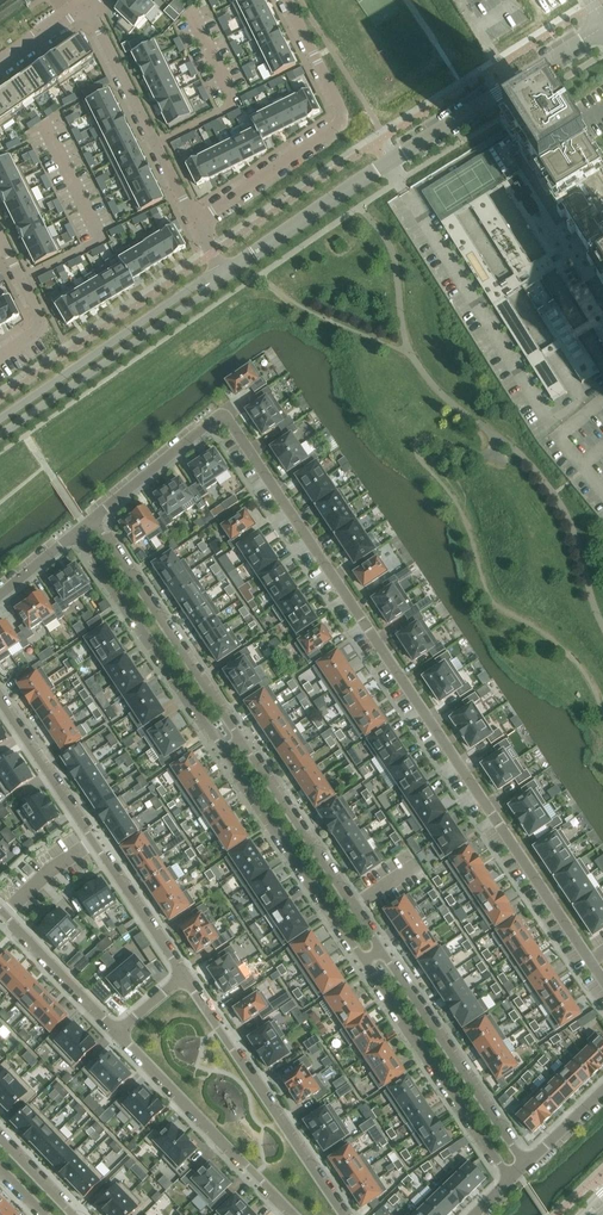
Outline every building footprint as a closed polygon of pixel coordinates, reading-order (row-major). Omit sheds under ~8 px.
[(126,0),(125,0),(115,10),(123,18),(118,24),(129,35),(145,18),(126,0)] [(148,0),(126,0),(145,18),(156,8),(148,0)] [(209,2),(213,8),(218,6),(215,0),(213,0),(209,2)] [(265,4),(263,0),(243,0),(238,3),(233,5),(239,18),(244,15),(265,4)] [(250,27),(271,16),(265,4),(244,15),(250,27)] [(180,17),(170,7),(164,12),(175,23),(180,17)] [(251,42),(278,29),(271,16),(250,27),(245,30),(251,42)] [(221,26),(227,23),(224,17),(218,20),(221,26)] [(230,30),(227,23),(221,26),(225,33),(230,30)] [(536,23),(524,31),(526,35),(539,28),(536,23)] [(284,41),(278,29),(251,42),(251,43),(254,41),(259,53),(284,41)] [(77,36),(65,45),(83,71),(84,70),(82,68),(94,60),(77,36)] [(182,45),(179,38),(174,41),(177,47),(182,45)] [(234,50),(239,48),(236,41),(230,44),(234,50)] [(290,53),(284,41),(259,53),(265,65),(290,53)] [(128,42),(122,46),(126,54),(132,51),(128,42)] [(160,56),(154,43),(132,54),(139,66),(160,56)] [(65,45),(53,53),(72,79),(83,71),(65,45)] [(177,47),(180,54),(185,51),(182,45),(177,47)] [(239,48),(234,50),(237,57),(242,54),(239,48)] [(53,53),(42,61),(60,87),(72,79),(53,53)] [(296,66),(290,53),(265,65),(272,78),(296,66)] [(169,66),(163,54),(160,56),(139,66),(145,79),(169,66)] [(42,61),(30,69),(46,93),(58,85),(59,87),(60,87),(42,61)] [(186,65),(189,72),(194,69),(191,63),(186,65)] [(175,79),(169,66),(145,79),(151,91),(175,79)] [(248,66),(243,68),(246,75),(251,72),(248,66)] [(30,69),(18,78),(35,101),(46,93),(30,69)] [(194,69),(189,72),(192,78),(198,75),(194,69)] [(251,72),(246,75),(249,81),(254,78),(251,72)] [(295,77),(293,72),(286,75),(289,81),(295,77)] [(18,78),(7,86),(23,109),(24,109),(23,106),(33,99),(34,101),(35,101),(18,78)] [(275,81),(278,86),(284,83),(281,78),(275,81)] [(157,103),(184,89),(183,89),(181,90),(175,79),(151,91),(157,103)] [(275,81),(269,84),(271,89),(278,86),(275,81)] [(100,82),(94,85),(96,90),(103,87),(100,82)] [(94,85),(87,88),(90,94),(96,90),(94,85)] [(0,91),(0,101),(13,120),(14,119),(12,117),(23,109),(7,86),(0,91)] [(320,113),(307,86),(298,90),(295,92),(308,118),(308,119),(320,113)] [(201,96),(206,93),(203,87),(198,90),(201,96)] [(163,115),(190,102),(184,89),(157,103),(163,115)] [(255,98),(261,95),(258,89),(252,92),(255,98)] [(107,90),(82,102),(89,115),(113,103),(107,90)] [(252,92),(245,96),(248,101),(255,98),(252,92)] [(308,118),(295,92),(283,97),(286,102),(296,124),(308,119),(308,118)] [(201,96),(204,102),(210,100),(206,93),(201,96)] [(74,95),(68,98),(70,103),(77,100),(74,95)] [(68,98),(61,101),(64,107),(70,103),(68,98)] [(527,114),(508,126),(602,277),(602,186),(600,181),(602,180),(552,99),(527,114)] [(1,128),(13,120),(0,101),(0,126),(1,128)] [(169,128),(196,114),(190,102),(163,115),(169,128)] [(286,102),(274,108),(285,130),(296,124),(286,102)] [(113,103),(89,115),(95,127),(119,115),(113,103)] [(274,108),(273,106),(261,111),(273,136),(285,130),(274,108)] [(47,118),(53,114),(49,109),(43,113),(47,118)] [(236,118),(242,115),(240,110),(233,113),(236,118)] [(273,136),(261,111),(250,117),(267,152),(267,151),(262,141),(273,136)] [(236,118),(233,113),(227,116),(230,121),(236,118)] [(119,115),(95,127),(101,139),(98,140),(98,141),(125,127),(119,115)] [(70,116),(65,119),(68,125),(69,125),(74,123),(70,116)] [(267,152),(250,117),(249,117),(254,128),(243,133),(255,157),(267,152)] [(38,118),(32,122),(34,125),(35,126),(41,122),(38,118)] [(213,130),(219,126),(217,121),(210,124),(213,130)] [(32,122),(26,126),(29,131),(35,126),(34,125),(32,122)] [(210,124),(204,128),(206,133),(213,130),(210,124)] [(125,127),(98,141),(104,153),(131,139),(125,127)] [(76,128),(71,131),(74,137),(80,135),(76,128)] [(187,136),(190,141),(196,138),(194,133),(187,136)] [(255,157),(243,133),(232,139),(233,141),(244,163),(255,157)] [(80,135),(74,137),(77,144),(83,141),(80,135)] [(190,141),(187,136),(181,139),(183,144),(190,141)] [(131,139),(104,153),(110,165),(137,152),(131,139)] [(18,140),(12,143),(14,148),(20,145),(18,140)] [(232,169),(244,163),(233,141),(222,147),(232,169)] [(12,143),(5,146),(8,151),(14,148),(12,143)] [(221,175),(232,169),(222,147),(210,153),(221,175)] [(210,153),(207,148),(196,153),(209,180),(221,175),(210,153)] [(33,151),(28,154),(31,160),(36,158),(33,151)] [(137,152),(110,165),(116,177),(143,164),(137,152)] [(88,153),(83,155),(86,162),(92,159),(88,153)] [(209,180),(196,153),(191,156),(184,159),(197,187),(210,181),(209,180)] [(0,160),(0,176),(18,167),(18,166),(16,167),(10,155),(0,160)] [(36,158),(31,160),(34,167),(39,164),(36,158)] [(92,159),(86,162),(90,168),(95,166),(92,159)] [(143,164),(116,177),(122,189),(149,176),(143,164)] [(0,176),(0,191),(24,179),(18,167),(0,176)] [(45,176),(40,178),(43,185),(48,182),(45,176)] [(149,176),(122,189),(128,202),(155,188),(149,176)] [(101,177),(95,180),(98,186),(104,183),(101,177)] [(0,191),(0,197),(3,204),(4,204),(31,191),(24,179),(0,191)] [(48,182),(43,185),(46,191),(52,188),(48,182)] [(102,192),(107,190),(104,183),(98,186),(102,192)] [(155,188),(128,202),(131,201),(137,213),(162,201),(155,188)] [(31,191),(4,204),(10,216),(37,203),(31,191)] [(57,200),(52,203),(55,209),(60,206),(57,200)] [(111,210),(116,208),(113,201),(107,204),(111,210)] [(37,203),(10,216),(16,229),(43,215),(37,203)] [(60,206),(55,209),(58,215),(64,213),(60,206)] [(114,217),(119,214),(116,208),(111,210),(114,217)] [(158,214),(156,209),(149,212),(152,217),(158,214)] [(140,223),(147,220),(144,214),(138,218),(140,223)] [(16,229),(22,241),(46,229),(40,217),(43,216),(43,215),(16,229)] [(138,218),(131,221),(134,226),(140,223),(138,218)] [(170,222),(159,229),(174,255),(186,248),(170,222)] [(69,224),(64,227),(67,233),(73,231),(69,224)] [(117,234),(124,231),(121,226),(115,229),(117,234)] [(46,229),(22,241),(28,253),(55,240),(54,239),(52,240),(46,229)] [(115,229),(108,232),(111,238),(117,234),(115,229)] [(161,234),(151,240),(163,261),(174,255),(159,229),(158,229),(161,234)] [(73,231),(67,233),(71,240),(76,237),(73,231)] [(55,240),(28,253),(34,266),(61,252),(55,240)] [(151,240),(140,247),(152,268),(163,261),(151,240)] [(345,248),(340,241),(334,244),(339,252),(345,248)] [(99,255),(106,251),(103,246),(97,249),(99,255)] [(140,247),(129,253),(141,275),(152,268),(140,247)] [(97,249),(90,252),(93,258),(99,255),(97,249)] [(129,253),(117,260),(119,263),(120,265),(121,265),(130,281),(131,281),(141,275),(129,253)] [(80,258),(74,261),(76,266),(83,263),(80,258)] [(74,261),(67,264),(70,269),(76,266),(74,261)] [(119,263),(108,269),(122,293),(133,286),(131,281),(130,281),(121,265),(120,265),(119,263)] [(58,275),(65,272),(62,266),(56,270),(58,275)] [(106,266),(95,272),(111,299),(122,293),(108,269),(106,266)] [(54,279),(51,272),(37,279),(41,286),(54,279)] [(95,272),(84,279),(86,282),(100,306),(111,299),(95,272)] [(74,286),(73,286),(89,312),(100,306),(86,282),(75,289),(74,286)] [(73,286),(62,293),(78,319),(89,312),(73,286)] [(0,294),(0,312),(6,324),(18,318),(5,292),(0,294)] [(62,293),(51,300),(66,326),(78,319),(62,293)] [(249,367),(227,382),(236,396),(244,391),(250,387),(255,394),(267,385),(262,378),(258,381),(249,367)] [(260,402),(246,411),(254,423),(253,424),(254,424),(280,407),(272,395),(273,394),(269,388),(256,396),(260,402)] [(280,407),(254,424),(254,425),(255,425),(259,431),(260,433),(260,432),(263,436),(278,426),(282,432),(294,425),(295,424),(290,417),(288,418),(280,407)] [(294,425),(282,432),(281,433),(285,439),(271,448),(279,460),(278,461),(279,461),(300,447),(292,435),(298,431),(294,425)] [(300,447),(279,461),(279,462),(280,462),(284,468),(283,468),(284,470),(285,469),(288,473),(303,463),(307,470),(317,463),(319,461),(307,442),(300,447)] [(203,459),(202,459),(216,479),(228,471),(224,466),(225,465),(224,464),(220,457),(219,456),(218,456),(215,451),(203,459)] [(194,465),(190,467),(200,482),(193,487),(201,499),(209,494),(206,491),(218,483),(216,479),(202,459),(203,459),(202,458),(201,459),(195,463),(194,463),(193,464),(194,465)] [(317,463),(307,470),(296,477),(300,483),(301,485),(306,492),(327,478),(317,463)] [(327,478),(306,492),(311,499),(312,501),(315,505),(314,506),(315,507),(340,490),(336,492),(327,478)] [(168,487),(167,488),(184,513),(196,505),(200,511),(206,507),(201,499),(193,487),(187,491),(180,479),(168,487)] [(159,494),(155,496),(165,511),(158,515),(161,519),(167,528),(174,523),(173,521),(184,513),(167,488),(168,487),(167,487),(166,488),(160,492),(158,493),(159,494)] [(340,490),(315,507),(315,508),(316,507),(319,512),(320,514),(321,513),(325,521),(350,505),(340,490)] [(235,496),(222,505),(226,511),(239,503),(235,496)] [(350,505),(325,521),(330,528),(331,530),(332,530),(335,534),(334,535),(334,536),(356,521),(347,507),(350,505)] [(145,508),(133,516),(147,537),(146,537),(150,542),(162,534),(163,536),(169,531),(167,528),(161,519),(155,523),(145,508)] [(210,513),(201,519),(206,525),(215,519),(214,519),(210,513)] [(246,513),(223,527),(232,541),(228,543),(233,551),(238,547),(245,542),(241,536),(247,532),(255,526),(246,513)] [(123,523),(121,524),(125,532),(129,538),(130,538),(134,545),(146,537),(147,537),(133,516),(131,518),(129,516),(122,521),(123,523)] [(356,521),(334,536),(335,537),(336,536),(345,550),(366,536),(356,521)] [(263,539),(259,533),(245,542),(238,547),(248,562),(269,548),(264,541),(265,540),(264,539),(263,539)] [(366,536),(345,550),(355,565),(365,558),(376,551),(366,536)] [(220,546),(213,551),(217,556),(223,552),(220,546)] [(274,555),(269,548),(248,562),(258,576),(280,562),(280,561),(278,562),(275,557),(276,557),(274,555)] [(164,549),(152,557),(156,563),(169,555),(164,549)] [(377,550),(376,551),(365,558),(369,564),(363,569),(355,574),(365,588),(387,573),(378,560),(382,557),(377,550)] [(156,563),(153,565),(158,573),(161,577),(185,561),(184,560),(179,563),(172,553),(169,555),(156,563)] [(226,556),(219,560),(229,575),(236,570),(226,556)] [(185,561),(161,577),(163,580),(168,587),(192,571),(185,561)] [(280,563),(280,562),(258,576),(268,591),(289,577),(284,570),(284,569),(283,568),(279,563),(280,563)] [(64,573),(80,598),(93,590),(86,580),(87,579),(86,578),(85,578),(81,572),(82,572),(81,570),(80,571),(76,565),(64,573)] [(192,571),(168,587),(173,594),(175,598),(199,582),(192,571)] [(55,579),(51,582),(61,596),(54,601),(57,604),(63,613),(70,608),(69,606),(80,598),(64,573),(63,572),(62,573),(56,577),(54,578),(55,579)] [(373,600),(381,612),(406,595),(398,584),(400,583),(395,576),(383,585),(387,591),(373,600)] [(268,591),(277,605),(299,591),(299,590),(298,591),(295,586),(294,584),(293,584),(289,577),(268,591)] [(199,582),(175,598),(178,602),(182,609),(206,593),(199,582)] [(277,605),(272,608),(282,624),(287,620),(308,606),(303,599),(303,598),(302,597),(299,592),(300,591),(299,591),(277,605)] [(41,593),(29,601),(46,628),(58,620),(59,622),(65,617),(63,613),(57,604),(51,608),(41,593)] [(206,593),(182,609),(189,619),(213,603),(206,593)] [(381,612),(380,612),(381,614),(385,620),(386,622),(387,621),(389,625),(404,615),(408,621),(420,614),(421,613),(416,606),(414,607),(406,595),(381,612)] [(252,596),(245,600),(248,604),(253,601),(255,599),(252,596)] [(29,601),(16,610),(21,617),(25,623),(26,623),(19,628),(22,633),(28,641),(35,636),(31,631),(42,623),(46,628),(29,601)] [(253,601),(248,604),(253,611),(257,608),(253,601)] [(213,603),(189,619),(197,630),(215,617),(216,618),(221,615),(213,603)] [(313,613),(308,606),(287,620),(297,635),(318,621),(314,615),(313,613)] [(398,637),(405,649),(406,649),(431,632),(423,621),(424,620),(420,614),(408,621),(407,622),(411,628),(398,637)] [(100,616),(87,624),(91,631),(104,622),(100,616)] [(215,617),(197,630),(199,634),(204,641),(223,628),(222,628),(216,618),(215,617)] [(0,626),(0,639),(11,656),(12,658),(24,650),(31,646),(28,641),(22,633),(16,637),(6,622),(0,626)] [(81,623),(73,628),(80,638),(87,633),(81,623)] [(223,628),(204,641),(208,648),(211,651),(235,636),(227,624),(222,628),(223,628)] [(110,632),(106,626),(85,640),(95,655),(116,641),(111,634),(112,633),(111,632),(110,632)] [(307,637),(295,645),(304,659),(305,659),(309,665),(323,656),(319,650),(324,646),(331,641),(327,635),(330,634),(325,626),(322,628),(322,627),(315,632),(313,630),(306,635),(307,637)] [(405,649),(405,650),(406,651),(410,657),(411,659),(412,658),(414,662),(429,652),(433,658),(446,650),(441,643),(439,644),(431,632),(406,649),(405,649)] [(235,636),(211,651),(213,655),(218,663),(242,647),(235,636)] [(278,638),(269,644),(274,650),(278,647),(282,645),(278,638)] [(11,656),(0,639),(0,664),(11,656)] [(121,648),(116,641),(95,655),(105,669),(127,655),(127,654),(125,655),(122,650),(123,650),(122,648),(121,648)] [(238,663),(225,672),(232,684),(233,684),(253,671),(258,668),(250,656),(252,655),(247,649),(234,657),(238,663)] [(73,650),(67,654),(73,662),(78,658),(73,650)] [(338,651),(313,668),(321,680),(346,664),(338,651)] [(43,653),(38,656),(42,663),(48,659),(43,653)] [(439,667),(423,677),(432,690),(431,691),(458,673),(450,661),(453,660),(448,653),(435,661),(439,667)] [(128,655),(127,655),(105,669),(115,684),(136,670),(131,663),(131,662),(130,661),(126,656),(128,655)] [(287,660),(282,663),(286,669),(291,666),(287,660)] [(346,664),(321,680),(329,692),(354,675),(346,664)] [(29,668),(16,676),(21,683),(34,674),(29,668)] [(21,683),(18,685),(24,694),(24,695),(49,679),(42,669),(34,674),(21,683)] [(136,670),(115,684),(124,698),(146,684),(146,683),(145,684),(142,679),(141,677),(140,677),(136,670)] [(233,684),(232,684),(232,685),(233,686),(237,692),(238,694),(239,693),(241,697),(256,687),(260,694),(269,687),(273,685),(268,678),(261,683),(253,671),(233,684)] [(458,673),(431,691),(437,700),(438,699),(440,703),(456,692),(460,699),(473,690),(468,683),(466,685),(458,673)] [(354,675),(329,692),(337,704),(362,687),(354,675)] [(49,679),(24,695),(31,705),(55,688),(49,679)] [(146,684),(124,698),(134,713),(155,699),(150,691),(149,689),(149,690),(146,685),(147,684),(146,684)] [(260,694),(245,703),(252,713),(276,697),(269,687),(260,694)] [(362,687),(337,704),(345,716),(370,699),(371,700),(371,699),(367,692),(366,692),(362,687)] [(55,688),(31,705),(37,714),(56,701),(50,692),(55,689),(55,688)] [(101,693),(95,697),(98,702),(105,697),(101,693)] [(467,709),(451,719),(458,729),(457,729),(461,735),(483,720),(473,706),(480,701),(476,694),(463,702),(467,709)] [(282,707),(276,697),(252,713),(258,723),(282,707)] [(155,699),(134,713),(129,716),(139,731),(150,724),(165,714),(161,708),(160,706),(155,699)] [(370,699),(345,716),(353,728),(378,711),(371,700),(370,699)] [(56,701),(37,714),(44,723),(68,708),(67,707),(62,710),(56,701)] [(112,707),(105,712),(108,716),(115,712),(112,707)] [(282,707),(258,723),(265,732),(289,717),(282,707)] [(68,708),(44,723),(50,733),(74,717),(68,708)] [(378,711),(353,728),(361,740),(386,723),(378,711)] [(74,717),(50,733),(56,742),(75,730),(69,721),(74,718),(74,717)] [(289,717),(265,732),(271,742),(295,726),(289,717)] [(139,731),(138,732),(143,739),(145,738),(152,749),(178,733),(179,733),(178,731),(174,725),(173,723),(172,724),(169,720),(155,730),(150,724),(139,731)] [(483,720),(461,735),(464,740),(465,739),(471,749),(487,739),(491,745),(504,737),(499,730),(492,734),(483,720)] [(75,730),(56,742),(63,752),(82,740),(88,736),(81,726),(75,730)] [(295,726),(271,742),(278,751),(301,736),(295,726)] [(389,727),(364,743),(374,758),(399,742),(394,735),(394,734),(393,733),(389,727)] [(178,733),(152,749),(160,761),(159,762),(163,768),(176,760),(172,754),(186,745),(178,733)] [(106,738),(109,743),(115,739),(112,734),(106,738)] [(301,736),(278,751),(284,761),(308,745),(301,736)] [(109,743),(113,748),(119,744),(115,739),(109,743)] [(498,755),(482,766),(490,777),(489,778),(490,779),(517,761),(519,759),(511,747),(507,740),(494,749),(498,755)] [(374,758),(375,759),(378,756),(388,770),(410,756),(409,755),(408,756),(405,751),(404,749),(399,742),(374,758)] [(85,743),(62,759),(69,769),(68,770),(69,770),(93,754),(85,743)] [(308,745),(284,761),(290,770),(309,758),(315,754),(309,745),(308,745)] [(353,749),(347,753),(351,758),(357,754),(353,749)] [(121,757),(125,763),(131,759),(127,753),(121,757)] [(93,754),(69,770),(76,782),(77,781),(96,769),(96,768),(100,765),(93,754)] [(192,754),(167,771),(175,784),(200,767),(192,754)] [(26,767),(18,755),(0,767),(0,782),(0,783),(0,785),(26,767)] [(410,756),(388,770),(397,785),(418,771),(413,764),(414,763),(413,762),(412,762),(409,757),(410,756)] [(315,767),(309,758),(290,770),(297,780),(315,767)] [(125,763),(129,768),(135,764),(131,759),(125,763)] [(517,761),(490,779),(495,787),(496,787),(499,790),(515,780),(519,786),(532,778),(527,771),(524,772),(517,761)] [(0,785),(0,788),(7,797),(34,779),(26,767),(0,785)] [(200,767),(175,784),(183,796),(208,779),(200,767)] [(296,780),(299,784),(300,784),(303,789),(322,777),(315,767),(297,780),(296,780)] [(102,779),(96,769),(77,781),(80,786),(82,789),(84,791),(102,779)] [(418,771),(397,785),(407,799),(402,802),(402,803),(429,785),(428,784),(427,785),(424,780),(425,780),(423,778),(418,771)] [(146,781),(142,776),(136,780),(140,785),(146,781)] [(322,777),(303,789),(309,799),(328,786),(322,777)] [(102,779),(84,791),(91,802),(110,790),(102,779)] [(208,779),(183,796),(191,808),(216,791),(208,779)] [(140,785),(143,790),(149,786),(146,781),(140,785)] [(526,796),(510,807),(516,817),(517,819),(517,818),(520,822),(546,805),(536,790),(539,788),(534,781),(521,790),(526,796)] [(328,786),(309,799),(316,809),(340,793),(333,783),(328,786)] [(429,785),(402,803),(412,817),(438,800),(433,793),(433,792),(432,791),(428,786),(430,785),(429,785)] [(110,790),(91,802),(94,807),(96,811),(96,810),(97,812),(116,800),(110,790)] [(216,791),(191,808),(199,820),(204,817),(204,816),(224,802),(216,791)] [(25,825),(52,806),(44,794),(17,813),(25,825)] [(383,795),(378,798),(382,804),(387,801),(383,795)] [(97,812),(97,813),(105,825),(105,824),(124,811),(129,808),(121,797),(116,800),(97,812)] [(159,800),(157,797),(151,801),(154,806),(160,802),(159,800)] [(342,797),(318,812),(326,823),(325,823),(325,824),(350,808),(342,797)] [(438,800),(412,817),(421,832),(448,814),(448,813),(447,814),(444,809),(443,807),(442,807),(438,800)] [(157,811),(163,807),(160,802),(154,806),(157,811)] [(224,802),(204,816),(204,817),(212,828),(232,814),(232,815),(233,814),(228,807),(224,802)] [(546,805),(520,822),(522,825),(522,826),(523,827),(530,837),(546,826),(550,833),(563,824),(558,817),(551,822),(542,808),(546,805)] [(52,806),(25,825),(27,823),(35,835),(60,818),(52,806)] [(350,808),(325,824),(333,835),(352,822),(357,818),(350,808)] [(180,809),(173,814),(176,818),(182,813),(180,809)] [(0,814),(0,818),(3,821),(10,815),(6,810),(0,814)] [(124,811),(105,824),(112,834),(136,818),(135,818),(131,821),(124,811)] [(232,814),(212,828),(220,840),(240,826),(232,815),(232,814)] [(421,832),(422,832),(427,829),(436,842),(431,846),(457,829),(452,822),(452,821),(451,820),(448,815),(449,814),(448,814),(421,832)] [(570,817),(565,820),(567,824),(569,822),(572,820),(574,819),(572,815),(570,817)] [(136,818),(112,834),(120,846),(143,830),(136,818)] [(352,822),(333,835),(340,845),(359,832),(352,822)] [(240,826),(220,840),(228,852),(248,839),(240,826)] [(12,833),(8,828),(0,834),(5,839),(12,833)] [(359,832),(340,845),(347,856),(366,843),(371,840),(364,829),(359,832)] [(457,829),(431,846),(441,861),(467,844),(463,838),(462,836),(457,829)] [(561,831),(535,848),(538,854),(539,856),(540,856),(545,863),(571,846),(561,831)] [(155,844),(147,832),(122,849),(130,861),(155,844)] [(5,839),(9,845),(17,839),(12,833),(5,839)] [(31,840),(23,845),(27,851),(35,846),(31,840)] [(251,842),(225,859),(235,874),(261,857),(256,850),(256,849),(255,848),(251,842)] [(366,843),(347,856),(354,866),(378,851),(378,850),(373,853),(366,843)] [(163,856),(155,844),(130,861),(138,873),(163,856)] [(418,846),(413,850),(416,855),(421,851),(418,846)] [(571,846),(545,863),(550,870),(549,871),(550,873),(551,872),(554,877),(553,878),(581,860),(580,860),(575,863),(567,849),(571,846)] [(469,847),(446,863),(452,873),(476,857),(469,847)] [(378,851),(354,866),(362,878),(386,862),(378,851)] [(171,868),(166,871),(159,860),(164,857),(163,856),(138,873),(146,885),(171,868)] [(261,857),(235,874),(245,889),(271,871),(271,870),(270,871),(267,866),(266,864),(261,857)] [(476,857),(452,873),(459,883),(483,866),(476,857)] [(581,860),(553,878),(554,879),(555,878),(558,883),(557,883),(559,885),(564,892),(590,875),(581,860)] [(429,862),(423,866),(427,873),(433,869),(429,862)] [(28,865),(22,870),(29,877),(34,872),(28,865)] [(215,866),(210,869),(211,870),(213,874),(219,871),(215,866)] [(483,866),(459,883),(465,892),(489,876),(483,867),(483,866)] [(146,885),(149,890),(150,892),(152,896),(153,898),(154,897),(175,884),(179,880),(171,868),(146,885)] [(271,871),(245,889),(254,903),(280,886),(275,879),(276,878),(274,877),(271,872),(272,871),(271,871)] [(590,875),(564,892),(569,899),(568,900),(570,902),(570,901),(573,906),(572,907),(573,907),(600,889),(599,889),(595,892),(586,878),(590,875)] [(489,876),(465,892),(471,902),(495,886),(489,876)] [(89,887),(106,912),(118,904),(101,879),(89,887)] [(187,892),(187,891),(182,895),(175,884),(154,897),(162,909),(187,892)] [(280,886),(254,903),(264,918),(291,900),(290,899),(289,900),(286,895),(285,893),(280,886)] [(495,886),(471,902),(478,911),(502,895),(501,895),(495,886)] [(106,912),(89,887),(77,895),(94,920),(105,913),(106,912)] [(573,907),(573,908),(574,907),(577,912),(578,914),(583,921),(602,908),(602,894),(600,889),(573,907)] [(162,909),(170,921),(195,904),(187,892),(162,909)] [(410,894),(384,911),(393,924),(418,907),(410,894)] [(502,895),(478,911),(484,921),(508,904),(502,895)] [(291,900),(264,918),(269,915),(278,928),(273,932),(274,932),(299,915),(295,908),(295,907),(294,906),(293,906),(290,901),(291,900)] [(241,903),(236,907),(240,912),(245,908),(241,903)] [(508,904),(484,921),(491,931),(514,915),(508,905),(508,904)] [(189,941),(210,927),(202,915),(209,911),(204,905),(192,913),(196,919),(181,929),(189,941)] [(418,907),(393,924),(396,929),(395,929),(397,931),(399,934),(399,935),(400,936),(426,919),(418,907)] [(583,921),(588,928),(588,929),(589,931),(589,930),(593,936),(602,930),(602,908),(583,921)] [(49,920),(72,943),(82,933),(59,910),(49,920)] [(299,915),(274,932),(284,947),(309,930),(305,924),(306,924),(305,922),(304,922),(299,915)] [(517,918),(492,935),(500,948),(525,931),(517,918)] [(426,919),(400,936),(400,937),(401,936),(409,947),(429,934),(421,922),(426,919)] [(72,943),(49,920),(39,930),(60,951),(69,942),(71,944),(72,943)] [(255,924),(249,928),(253,934),(259,930),(255,924)] [(117,929),(123,937),(128,933),(123,925),(117,929)] [(215,926),(214,925),(189,941),(198,953),(205,949),(212,944),(216,951),(228,942),(223,935),(221,936),(215,926)] [(525,931),(500,948),(508,959),(534,942),(534,941),(533,942),(525,931)] [(312,933),(287,950),(295,963),(320,946),(312,933)] [(429,934),(409,947),(417,960),(437,946),(429,934)] [(102,942),(108,949),(114,945),(107,937),(102,942)] [(108,949),(102,942),(96,947),(103,954),(108,949)] [(534,942),(508,959),(516,971),(541,954),(538,949),(539,949),(537,947),(535,944),(534,942)] [(320,946),(295,963),(303,974),(329,957),(328,957),(320,946)] [(445,946),(419,963),(427,974),(453,957),(445,946)] [(143,952),(151,964),(157,960),(149,947),(143,952)] [(242,966),(235,954),(236,953),(231,947),(219,955),(223,961),(209,970),(217,982),(216,983),(242,966)] [(118,964),(138,988),(143,984),(152,976),(132,953),(118,964)] [(19,965),(8,954),(0,961),(0,983),(19,965)] [(541,954),(516,971),(524,983),(549,966),(541,954)] [(329,957),(303,974),(311,986),(336,970),(333,965),(333,964),(332,962),(330,959),(329,957)] [(453,957),(427,974),(434,985),(455,971),(448,961),(453,957)] [(91,964),(86,958),(75,968),(76,969),(80,974),(91,964)] [(138,988),(118,964),(104,976),(124,1000),(133,992),(134,992),(138,988)] [(0,983),(0,989),(7,996),(29,974),(28,974),(19,965),(0,983)] [(216,983),(217,984),(221,990),(222,992),(223,991),(225,995),(240,985),(245,992),(257,983),(252,976),(245,981),(238,969),(243,966),(242,966),(216,983)] [(524,983),(524,984),(529,980),(537,992),(557,978),(549,966),(524,983)] [(336,970),(311,986),(319,999),(344,982),(336,970)] [(455,971),(434,985),(441,996),(462,982),(455,971)] [(16,1006),(38,985),(34,981),(35,980),(29,974),(7,996),(11,992),(20,1002),(16,1006)] [(557,978),(537,992),(545,1004),(566,990),(565,989),(565,990),(557,978)] [(113,996),(100,982),(91,991),(104,1004),(113,996)] [(462,982),(441,996),(448,1006),(448,1007),(469,992),(462,982)] [(38,985),(16,1006),(26,1016),(49,995),(48,994),(48,995),(38,985)] [(347,985),(326,999),(336,1014),(357,1000),(352,993),(351,991),(347,985)] [(566,990),(545,1004),(552,1015),(547,1018),(548,1019),(573,1002),(569,997),(570,996),(569,994),(569,995),(567,991),(566,990)] [(257,995),(235,1010),(237,1013),(245,1024),(252,1018),(252,1019),(259,1015),(263,1021),(280,1009),(293,1001),(288,993),(270,1005),(262,992),(257,995)] [(469,992),(448,1007),(455,1018),(477,1003),(476,1003),(469,992)] [(49,995),(26,1016),(36,1026),(58,1005),(54,1001),(49,995)] [(477,1003),(455,1018),(456,1018),(463,1028),(489,1011),(481,999),(476,1003),(477,1003)] [(357,1000),(336,1014),(345,1028),(340,1032),(341,1032),(367,1014),(367,1013),(366,1014),(363,1009),(362,1007),(361,1008),(357,1000)] [(293,1001),(280,1009),(285,1016),(297,1008),(293,1001)] [(573,1002),(548,1019),(556,1031),(581,1014),(573,1002)] [(58,1005),(36,1026),(37,1027),(41,1023),(51,1034),(68,1016),(58,1005)] [(4,1010),(0,1013),(0,1016),(3,1019),(8,1014),(4,1010)] [(3,1019),(7,1023),(12,1018),(8,1014),(3,1019)] [(367,1014),(341,1032),(350,1046),(376,1029),(371,1022),(372,1022),(370,1020),(367,1016),(368,1015),(367,1014)] [(490,1015),(465,1032),(473,1044),(499,1027),(490,1015)] [(318,1017),(312,1021),(316,1026),(321,1022),(318,1017)] [(255,1049),(259,1054),(285,1036),(275,1022),(249,1039),(255,1049)] [(62,1058),(86,1035),(76,1024),(64,1036),(58,1030),(46,1041),(62,1058)] [(322,1025),(317,1028),(322,1035),(327,1032),(322,1025)] [(499,1027),(473,1044),(477,1049),(476,1050),(477,1052),(478,1052),(480,1055),(480,1056),(480,1057),(507,1039),(499,1027)] [(376,1029),(350,1046),(350,1047),(355,1044),(365,1058),(387,1043),(386,1042),(385,1043),(382,1038),(381,1036),(381,1037),(376,1029)] [(19,1035),(23,1040),(28,1035),(24,1030),(19,1035)] [(587,1041),(602,1057),(602,1040),(596,1033),(587,1041)] [(28,1035),(23,1040),(27,1044),(32,1039),(28,1035)] [(86,1035),(62,1058),(73,1068),(96,1045),(95,1044),(86,1035)] [(285,1037),(285,1036),(259,1054),(262,1059),(269,1069),(290,1055),(280,1040),(285,1037)] [(321,1043),(316,1036),(304,1044),(308,1051),(321,1043)] [(507,1039),(480,1057),(481,1057),(482,1057),(489,1068),(510,1055),(502,1043),(507,1040),(507,1039)] [(583,1053),(599,1070),(600,1070),(599,1069),(602,1066),(602,1057),(587,1041),(587,1042),(591,1046),(583,1053)] [(387,1043),(365,1058),(374,1072),(369,1075),(370,1075),(395,1058),(390,1051),(391,1051),(390,1049),(389,1049),(386,1045),(387,1044),(387,1043)] [(583,1053),(575,1061),(591,1078),(599,1070),(583,1053)] [(98,1088),(122,1064),(114,1055),(113,1056),(111,1054),(99,1066),(93,1060),(82,1071),(98,1088)] [(510,1055),(489,1068),(498,1080),(504,1076),(505,1079),(513,1073),(512,1071),(518,1067),(510,1055)] [(282,1080),(291,1093),(317,1075),(316,1075),(311,1078),(306,1071),(309,1069),(313,1067),(306,1056),(293,1065),(297,1070),(282,1080)] [(545,1056),(541,1059),(546,1064),(550,1061),(545,1056)] [(328,1057),(322,1061),(326,1068),(333,1063),(328,1057)] [(395,1058),(370,1075),(380,1090),(405,1073),(401,1067),(402,1067),(401,1065),(400,1066),(395,1058)] [(541,1059),(538,1063),(543,1068),(546,1064),(541,1059)] [(563,1065),(583,1086),(590,1078),(591,1078),(575,1061),(567,1069),(563,1065)] [(22,1079),(6,1062),(0,1067),(0,1100),(22,1079)] [(122,1064),(98,1088),(108,1099),(132,1076),(122,1065),(123,1065),(122,1064)] [(563,1065),(555,1073),(574,1093),(583,1086),(563,1065)] [(528,1072),(525,1075),(530,1080),(533,1077),(528,1072)] [(547,1080),(546,1081),(566,1101),(574,1093),(555,1073),(554,1073),(558,1078),(551,1085),(547,1080)] [(62,1080),(67,1085),(74,1079),(69,1074),(62,1080)] [(357,1074),(350,1078),(354,1084),(361,1080),(357,1074)] [(324,1087),(317,1075),(291,1093),(299,1105),(306,1100),(313,1096),(317,1102),(330,1094),(325,1087),(324,1087)] [(525,1075),(521,1078),(526,1083),(530,1080),(525,1075)] [(408,1077),(384,1093),(391,1104),(415,1088),(408,1077)] [(0,1100),(0,1105),(6,1111),(6,1110),(8,1112),(20,1101),(26,1107),(38,1095),(22,1079),(0,1100)] [(546,1081),(538,1089),(558,1109),(566,1101),(546,1081)] [(59,1083),(54,1088),(60,1095),(66,1090),(59,1083)] [(353,1091),(348,1084),(336,1093),(340,1099),(353,1091)] [(142,1110),(154,1098),(144,1088),(132,1099),(126,1093),(114,1105),(130,1121),(142,1110)] [(415,1088),(391,1104),(398,1115),(422,1099),(415,1088)] [(512,1088),(508,1091),(513,1096),(517,1093),(512,1088)] [(538,1089),(530,1097),(550,1118),(550,1117),(558,1109),(538,1089)] [(66,1090),(60,1095),(64,1099),(70,1094),(66,1090)] [(508,1091),(505,1094),(510,1099),(513,1096),(508,1091)] [(522,1104),(522,1105),(542,1126),(550,1118),(530,1097),(529,1097),(534,1101),(526,1109),(522,1104)] [(154,1098),(142,1110),(130,1121),(131,1122),(133,1120),(143,1130),(164,1109),(163,1108),(163,1107),(154,1098)] [(422,1099),(398,1115),(406,1125),(429,1109),(422,1099)] [(28,1107),(12,1123),(21,1132),(20,1133),(21,1133),(42,1113),(33,1103),(28,1107)] [(79,1104),(74,1109),(78,1114),(83,1109),(79,1104)] [(312,1134),(314,1137),(340,1120),(330,1105),(305,1122),(311,1132),(312,1134)] [(522,1105),(513,1113),(522,1122),(520,1124),(526,1130),(528,1129),(533,1134),(541,1126),(542,1126),(522,1105)] [(94,1114),(99,1119),(106,1112),(101,1107),(94,1114)] [(83,1109),(78,1114),(82,1118),(88,1113),(83,1109)] [(429,1109),(406,1125),(406,1126),(413,1136),(437,1120),(437,1119),(436,1120),(429,1109)] [(42,1113),(21,1133),(30,1143),(51,1122),(42,1113)] [(376,1126),(372,1119),(359,1128),(364,1134),(376,1126)] [(314,1137),(317,1141),(318,1142),(325,1152),(350,1135),(340,1120),(314,1137)] [(437,1120),(413,1136),(420,1147),(444,1130),(437,1120)] [(51,1122),(30,1143),(31,1142),(39,1151),(60,1131),(51,1122)] [(97,1123),(92,1128),(96,1132),(101,1127),(97,1123)] [(163,1159),(185,1137),(181,1133),(173,1125),(162,1135),(156,1129),(144,1140),(151,1147),(155,1143),(166,1155),(162,1159),(163,1159)] [(96,1132),(100,1137),(105,1132),(101,1127),(96,1132)] [(444,1130),(420,1147),(425,1144),(432,1155),(451,1142),(444,1131),(444,1130)] [(60,1131),(39,1151),(48,1161),(69,1141),(60,1131)] [(185,1137),(163,1159),(181,1178),(193,1167),(187,1161),(198,1151),(189,1142),(190,1142),(185,1137)] [(69,1141),(48,1161),(57,1169),(56,1170),(57,1170),(74,1154),(65,1145),(69,1141)] [(115,1141),(110,1146),(114,1151),(119,1146),(115,1141)] [(138,1146),(133,1141),(127,1147),(132,1153),(138,1146)] [(114,1151),(118,1155),(123,1150),(119,1146),(114,1151)] [(330,1160),(338,1172),(363,1155),(358,1158),(350,1146),(330,1160)] [(74,1154),(57,1170),(66,1180),(87,1159),(78,1150),(74,1154)] [(338,1172),(341,1177),(340,1178),(345,1184),(371,1167),(363,1155),(338,1172)] [(87,1159),(66,1180),(67,1180),(75,1188),(96,1168),(87,1159)] [(125,1165),(130,1170),(137,1164),(132,1159),(125,1165)] [(461,1171),(477,1188),(485,1179),(481,1174),(483,1173),(476,1166),(475,1168),(466,1159),(457,1167),(461,1171)] [(189,1186),(199,1196),(221,1174),(221,1173),(220,1173),(215,1168),(215,1167),(214,1166),(213,1167),(210,1164),(197,1176),(192,1170),(181,1181),(187,1187),(189,1186)] [(371,1167),(345,1184),(345,1185),(346,1184),(354,1196),(379,1179),(371,1167)] [(477,1188),(461,1171),(457,1167),(449,1175),(453,1179),(469,1196),(469,1195),(470,1194),(477,1188)] [(96,1168),(75,1188),(84,1198),(101,1182),(105,1178),(104,1178),(96,1168)] [(199,1196),(208,1206),(207,1206),(213,1212),(229,1197),(224,1192),(231,1185),(221,1175),(222,1174),(221,1174),(199,1196)] [(453,1179),(449,1175),(440,1183),(461,1204),(469,1196),(453,1179)] [(409,1176),(405,1180),(410,1185),(414,1181),(409,1176)] [(354,1196),(362,1208),(387,1191),(379,1179),(354,1196)] [(405,1180),(402,1183),(407,1188),(410,1185),(405,1180)] [(98,1205),(99,1207),(107,1214),(109,1214),(132,1193),(122,1182),(98,1205)] [(460,1204),(461,1204),(440,1183),(432,1191),(452,1212),(460,1204)] [(452,1212),(432,1191),(424,1199),(439,1214),(449,1214),(452,1212)] [(152,1199),(157,1204),(164,1198),(159,1192),(152,1199)] [(109,1214),(131,1214),(142,1204),(132,1193),(109,1214)] [(9,1206),(5,1201),(6,1201),(0,1195),(0,1214),(9,1206)] [(395,1195),(392,1199),(397,1204),(400,1200),(395,1195)] [(249,1209),(243,1202),(242,1201),(241,1201),(236,1196),(216,1214),(242,1214),(249,1209)] [(392,1199),(388,1202),(393,1207),(397,1204),(392,1199)] [(424,1199),(416,1207),(424,1214),(439,1214),(424,1199)] [(0,1214),(18,1214),(9,1206),(0,1214)] [(416,1207),(415,1207),(419,1212),(416,1214),(424,1214),(416,1207)]
